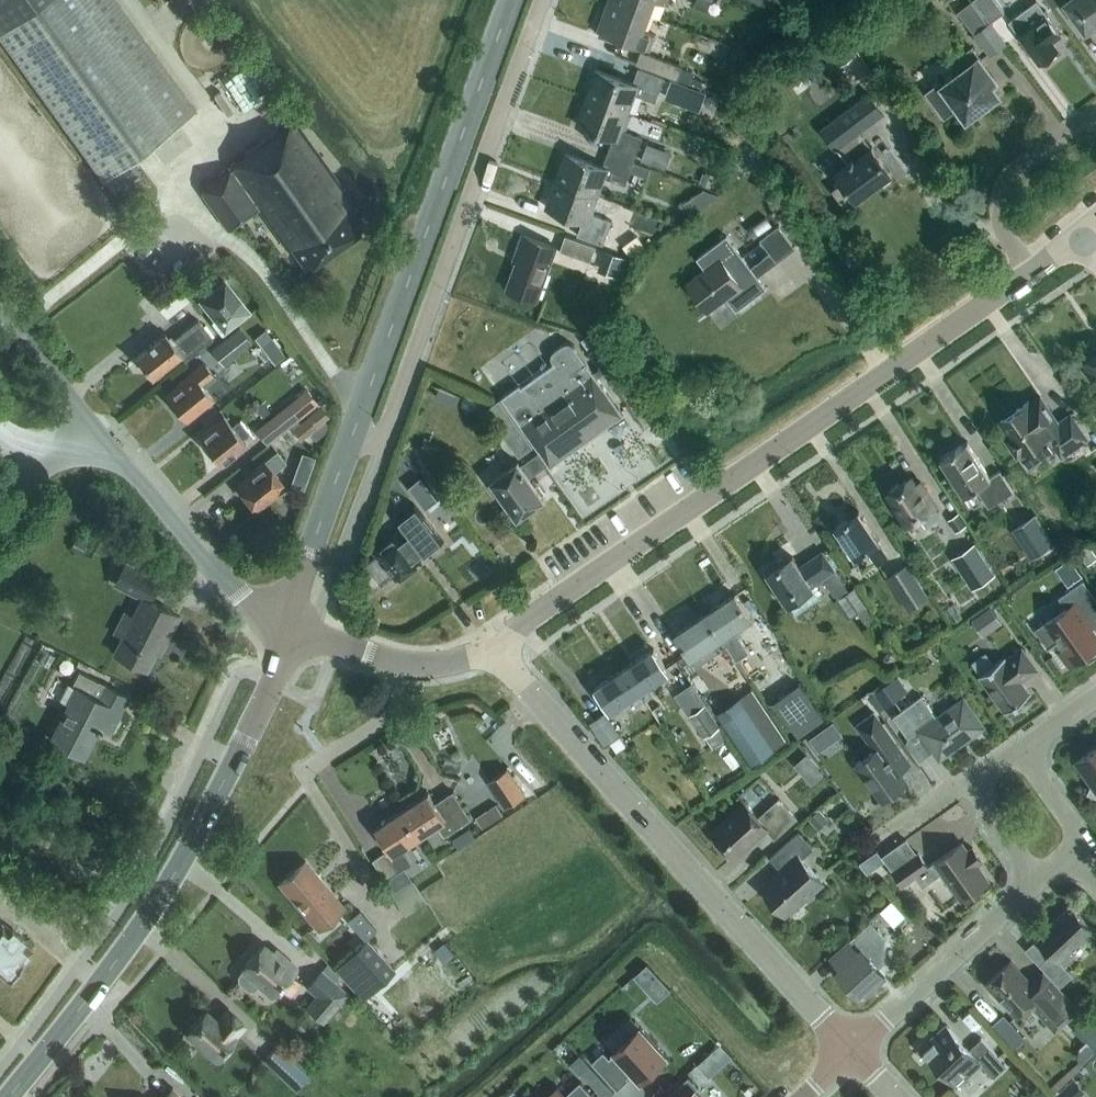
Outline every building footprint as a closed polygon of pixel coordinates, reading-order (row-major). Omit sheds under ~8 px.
[(103,178),(196,111),(116,0),(0,0),(0,36),(103,178)] [(656,34),(645,30),(650,15),(611,0),(609,0),(598,29),(650,49),(656,34)] [(650,15),(656,0),(611,0),(650,15)] [(975,32),(974,33),(989,55),(1006,43),(989,21),(988,22),(972,0),(958,10),(975,32)] [(1004,12),(996,0),(974,0),(990,22),(1004,12)] [(1021,34),(1020,35),(1022,38),(1023,41),(1026,44),(1028,46),(1041,63),(1045,59),(1048,58),(1052,55),(1054,52),(1059,49),(1053,41),(1062,34),(1036,0),(1009,19),(1016,28),(1021,34)] [(1067,2),(1087,28),(1095,21),(1095,0),(1069,0),(1067,2)] [(855,54),(837,27),(821,38),(839,64),(855,54)] [(925,92),(944,117),(959,106),(967,117),(970,115),(975,115),(981,111),(982,106),(998,93),(991,83),(997,78),(981,57),(980,57),(973,47),(953,62),(960,72),(943,85),(941,81),(925,92)] [(637,63),(673,77),(678,79),(683,66),(641,51),(637,63)] [(683,66),(678,79),(701,87),(704,81),(693,77),(695,71),(683,66)] [(636,94),(656,101),(665,77),(639,68),(633,83),(597,70),(587,97),(629,112),(636,94)] [(869,149),(857,133),(884,113),(869,92),(822,129),(837,149),(838,148),(849,162),(836,172),(844,182),(833,190),(846,206),(856,199),(857,199),(892,173),(872,146),(869,149)] [(708,96),(705,101),(707,106),(711,108),(716,107),(719,102),(718,97),(713,95),(708,96)] [(622,130),(629,112),(587,97),(577,124),(614,137),(608,151),(634,161),(643,137),(622,130)] [(352,201),(293,117),(228,164),(231,169),(201,191),(227,229),(258,207),(287,248),(292,244),(307,265),(362,225),(348,204),(352,201)] [(666,167),(671,151),(646,143),(641,160),(666,167)] [(631,171),(634,161),(608,151),(603,166),(567,153),(557,180),(598,195),(605,177),(626,184),(631,171)] [(634,161),(631,171),(649,177),(652,167),(634,161)] [(707,171),(702,183),(711,186),(715,175),(707,171)] [(583,220),(578,235),(604,244),(612,221),(591,213),(598,195),(557,180),(547,207),(583,220)] [(767,216),(754,225),(759,233),(773,224),(767,216)] [(757,274),(795,245),(779,225),(760,238),(770,252),(751,267),(727,235),(697,258),(705,269),(687,282),(708,311),(727,297),(737,310),(767,288),(757,274)] [(636,230),(624,239),(633,251),(644,243),(636,230)] [(517,250),(521,251),(507,288),(538,300),(557,246),(523,234),(517,250)] [(596,246),(566,235),(561,250),(591,261),(596,246)] [(605,250),(600,263),(616,269),(614,275),(621,278),(628,259),(605,250)] [(202,300),(216,319),(212,322),(220,332),(247,311),(224,283),(202,300)] [(171,340),(165,333),(135,356),(151,377),(180,355),(184,359),(212,337),(198,319),(171,340)] [(223,367),(252,345),(238,327),(210,350),(223,367)] [(565,342),(564,343),(556,349),(555,350),(553,350),(553,352),(552,353),(551,354),(551,355),(551,356),(551,358),(552,359),(552,360),(555,363),(522,386),(520,383),(501,397),(540,451),(536,454),(545,466),(549,464),(551,466),(624,414),(598,377),(616,363),(602,343),(599,345),(591,334),(580,342),(599,368),(594,372),(574,345),(573,344),(572,342),(571,342),(569,342),(568,342),(567,342),(566,342),(565,342)] [(1084,363),(1090,373),(1094,374),(1095,376),(1095,354),(1084,363)] [(166,395),(185,419),(212,397),(201,383),(212,373),(204,362),(177,384),(179,386),(166,395)] [(1050,455),(1059,449),(1062,455),(1087,438),(1071,414),(1058,423),(1040,396),(1030,404),(1028,401),(1016,409),(1012,408),(1005,413),(1004,417),(1000,420),(1010,434),(1006,437),(1029,470),(1050,455)] [(293,400),(255,429),(266,444),(304,414),(293,400)] [(302,441),(330,418),(319,406),(292,429),(302,441)] [(232,426),(225,417),(199,437),(220,464),(246,444),(242,439),(249,433),(239,420),(232,426)] [(513,439),(522,452),(532,444),(523,432),(513,439)] [(990,477),(967,441),(941,458),(964,495),(976,487),(989,507),(1014,491),(1000,470),(990,477)] [(237,484),(256,508),(284,486),(274,472),(286,462),(277,451),(254,468),(256,470),(237,484)] [(315,458),(302,453),(297,465),(310,470),(315,458)] [(545,498),(534,483),(530,477),(545,466),(536,454),(521,465),(518,461),(492,480),(509,505),(502,510),(510,522),(517,516),(518,517),(545,498)] [(421,477),(408,487),(426,509),(438,499),(421,477)] [(937,505),(921,481),(916,484),(911,477),(888,493),(896,505),(894,506),(907,525),(919,517),(925,526),(940,516),(934,507),(937,505)] [(425,553),(442,540),(416,507),(399,520),(406,529),(403,532),(402,531),(376,551),(379,554),(368,563),(383,583),(394,574),(397,578),(421,559),(418,555),(423,551),(425,553)] [(879,541),(859,512),(836,527),(845,540),(842,542),(852,557),(855,555),(856,556),(867,549),(877,564),(888,556),(878,542),(879,541)] [(958,513),(948,519),(957,532),(966,525),(958,513)] [(1054,543),(1035,514),(1013,528),(1031,557),(1054,543)] [(972,590),(995,574),(974,543),(951,559),(972,590)] [(1084,565),(1095,556),(1087,544),(1075,552),(1084,565)] [(820,598),(811,584),(820,578),(826,583),(834,595),(835,595),(838,599),(849,591),(823,552),(800,567),(793,556),(768,572),(779,589),(776,592),(783,603),(787,601),(796,614),(820,598)] [(112,632),(122,637),(114,653),(145,669),(163,634),(168,637),(179,615),(148,599),(158,579),(125,562),(115,581),(129,588),(128,589),(143,597),(133,615),(123,610),(112,632)] [(908,564),(886,577),(908,611),(929,597),(908,564)] [(1071,605),(1036,630),(1049,648),(1059,642),(1064,649),(1059,653),(1068,666),(1095,647),(1095,633),(1091,626),(1092,617),(1095,614),(1095,598),(1083,580),(1063,594),(1071,605)] [(846,619),(858,612),(868,627),(876,621),(854,588),(849,591),(838,599),(834,601),(846,619)] [(743,634),(737,627),(751,618),(735,594),(706,614),(726,645),(736,660),(749,652),(739,636),(743,634)] [(991,606),(972,619),(978,627),(997,614),(991,606)] [(692,657),(696,665),(726,645),(706,614),(676,634),(692,657)] [(781,640),(765,616),(753,623),(769,648),(781,640)] [(1006,711),(1031,693),(1021,680),(1038,669),(1022,647),(1006,659),(1005,657),(980,675),(1006,711)] [(648,686),(670,672),(654,648),(624,668),(645,699),(653,694),(648,686)] [(688,675),(706,703),(719,695),(700,667),(688,675)] [(595,688),(610,711),(632,697),(637,704),(645,699),(624,668),(595,688)] [(96,728),(99,730),(100,728),(109,732),(127,696),(79,671),(71,686),(77,688),(50,739),(82,756),(96,728)] [(879,711),(908,690),(898,675),(868,696),(879,711)] [(799,683),(773,701),(799,737),(825,719),(799,683)] [(753,688),(717,712),(752,764),(788,740),(753,688)] [(907,742),(919,760),(934,750),(940,758),(985,726),(964,698),(937,717),(922,696),(893,716),(909,737),(907,742)] [(704,737),(705,736),(713,748),(727,738),(719,727),(720,726),(705,704),(689,715),(704,737)] [(592,722),(605,743),(619,734),(605,713),(592,722)] [(875,749),(856,763),(882,800),(907,782),(899,771),(911,763),(882,723),(865,735),(875,749)] [(611,742),(617,751),(626,745),(620,735),(611,742)] [(1076,761),(1095,790),(1093,792),(1095,794),(1095,747),(1076,761)] [(525,794),(508,768),(488,781),(505,808),(525,794)] [(403,810),(420,836),(438,824),(445,835),(471,818),(454,792),(437,804),(429,792),(403,810)] [(758,817),(745,802),(712,832),(734,857),(766,828),(775,839),(798,818),(779,798),(758,817)] [(496,803),(485,811),(493,822),(504,815),(496,803)] [(819,809),(808,819),(818,829),(828,819),(819,809)] [(376,827),(393,853),(389,856),(385,853),(374,860),(386,879),(393,890),(400,885),(394,875),(411,864),(401,849),(420,836),(403,810),(376,827)] [(470,827),(453,838),(459,848),(476,838),(470,827)] [(770,858),(782,871),(763,888),(786,914),(823,882),(802,859),(814,848),(800,832),(770,858)] [(883,856),(904,884),(916,876),(923,885),(943,871),(962,899),(989,880),(977,863),(982,860),(973,847),(968,850),(962,842),(936,861),(929,867),(919,852),(917,854),(907,839),(883,856)] [(343,906),(305,860),(279,883),(317,928),(343,906)] [(406,916),(428,903),(414,879),(392,893),(406,916)] [(1037,937),(1051,953),(1040,964),(1060,986),(1073,975),(1060,960),(1094,929),(1071,905),(1037,937)] [(360,910),(348,920),(365,940),(377,930),(360,910)] [(7,978),(22,962),(20,961),(32,947),(23,938),(24,937),(13,926),(12,927),(1,920),(0,922),(0,972),(7,978)] [(846,963),(837,971),(861,996),(886,974),(878,965),(882,961),(883,938),(869,923),(836,953),(846,963)] [(363,998),(394,970),(366,939),(335,968),(363,998)] [(238,981),(247,989),(253,988),(256,985),(270,997),(279,987),(290,996),(301,982),(291,973),(296,968),(274,949),(270,954),(261,946),(244,966),(245,966),(237,974),(238,981)] [(1011,960),(987,983),(1017,1015),(1031,1003),(1056,1030),(1079,1009),(1060,988),(1044,971),(1031,982),(1011,960)] [(314,995),(305,1006),(322,1022),(348,993),(321,969),(305,987),(314,995)] [(671,989),(662,979),(649,991),(658,1001),(671,989)] [(216,1057),(233,1037),(232,1035),(242,1023),(228,1010),(217,1023),(204,1011),(188,1030),(190,1032),(188,1033),(202,1045),(216,1057)] [(1004,1014),(993,1023),(1016,1048),(1027,1039),(1004,1014)] [(969,1049),(947,1025),(923,1047),(956,1084),(980,1061),(994,1077),(1007,1065),(994,1051),(1002,1045),(989,1031),(982,1037),(969,1049)] [(601,1052),(589,1063),(590,1064),(615,1092),(627,1081),(625,1078),(631,1072),(639,1081),(665,1057),(638,1028),(612,1052),(614,1054),(608,1060),(601,1052)] [(278,1045),(264,1060),(282,1076),(296,1061),(278,1045)] [(581,1072),(604,1096),(609,1096),(615,1092),(590,1064),(581,1072)] [(666,1096),(703,1096),(696,1090),(699,1087),(689,1076),(666,1096)] [(547,1096),(595,1096),(581,1081),(566,1094),(558,1086),(547,1096)] [(173,1088),(163,1096),(182,1096),(173,1088)]
